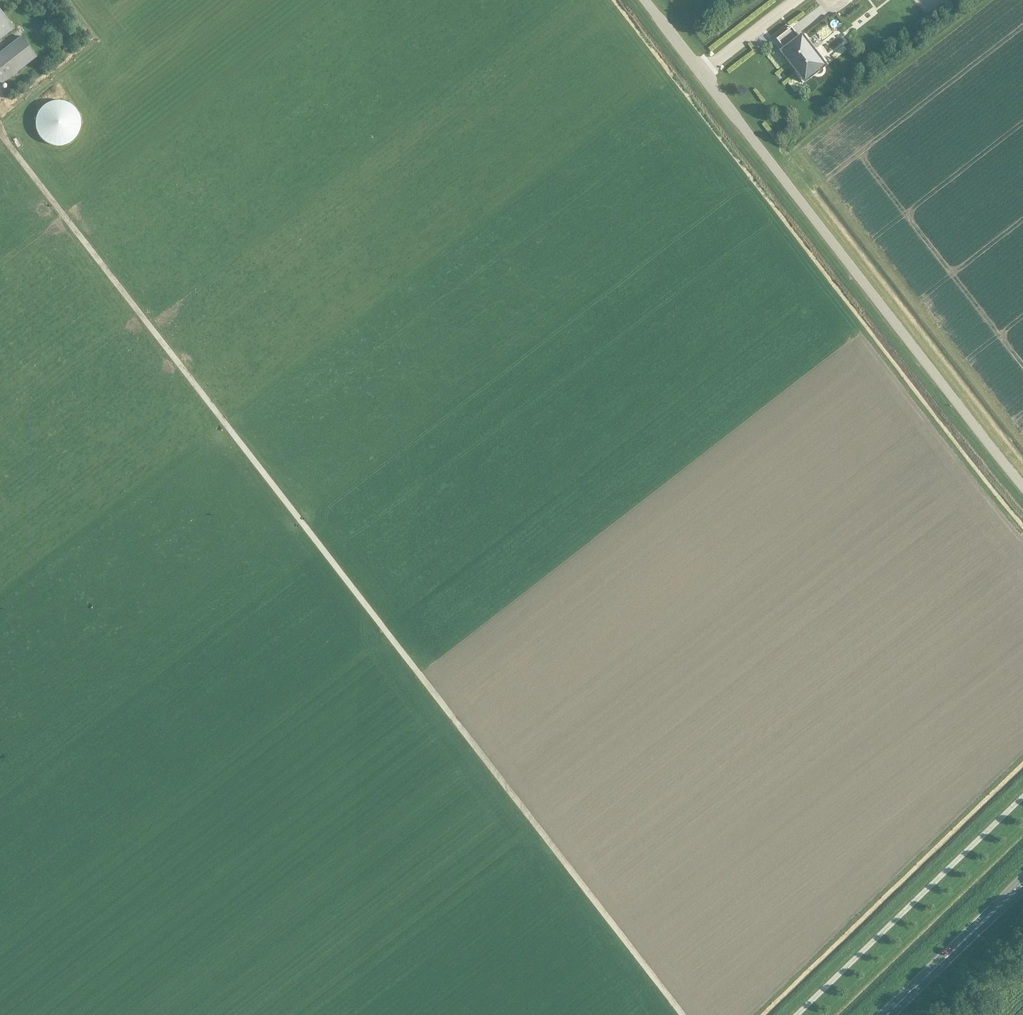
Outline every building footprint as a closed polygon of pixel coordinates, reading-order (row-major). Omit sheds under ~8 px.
[(14,29),(0,10),(0,40),(14,29)] [(823,64),(798,33),(775,51),(799,82),(823,64)] [(32,52),(20,37),(0,52),(0,85),(36,57),(32,52)] [(768,90),(761,94),(765,103),(772,99),(768,90)] [(80,123),(80,119),(79,116),(77,112),(75,109),(73,106),(69,104),(66,102),(62,101),(59,101),(55,101),(51,102),(47,103),(44,105),(41,108),(39,111),(37,114),(36,118),(35,121),(35,125),(36,129),(37,133),(39,136),(41,139),(44,141),(47,144),(51,145),(55,146),(59,146),(62,145),(66,144),(70,143),(73,140),(75,138),(77,134),(79,131),(80,127),(80,123)]
